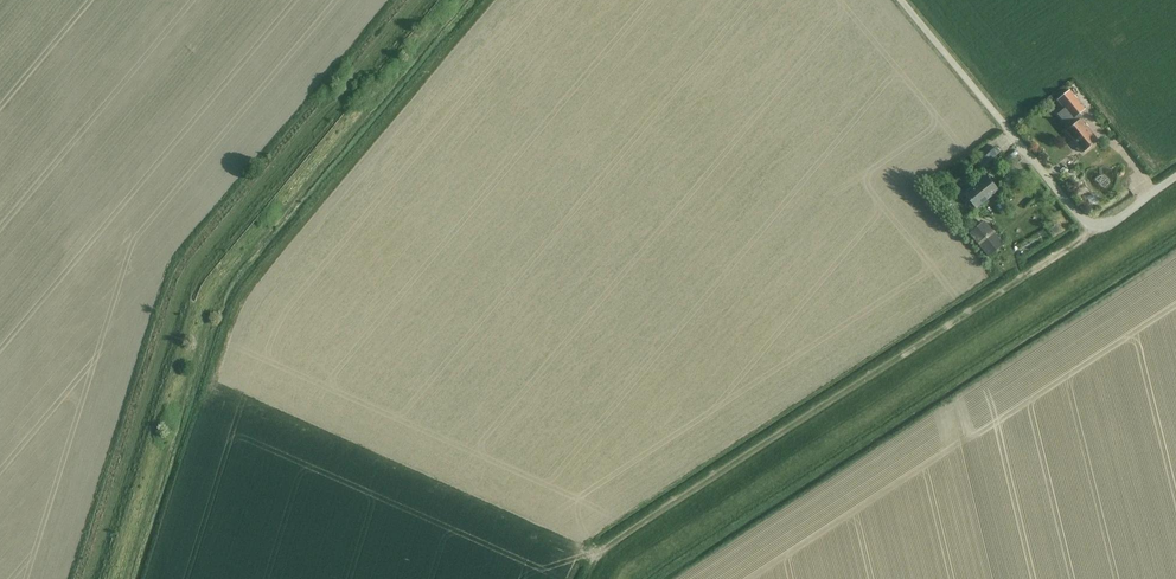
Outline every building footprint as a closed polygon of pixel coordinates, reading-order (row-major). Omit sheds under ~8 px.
[(1069,91),(1057,102),(1064,110),(1072,120),(1079,115),(1085,110),(1069,91)] [(1064,110),(1057,115),(1068,129),(1065,132),(1082,153),(1098,141),(1081,120),(1082,119),(1079,115),(1072,120),(1064,110)] [(994,148),(977,163),(983,169),(999,153),(994,148)] [(1105,182),(1113,176),(1107,167),(1099,173),(1105,182)] [(998,190),(986,176),(965,193),(963,191),(958,195),(966,205),(971,201),(977,208),(998,190)] [(982,223),(970,233),(989,256),(1004,245),(993,232),(991,233),(982,223)]
